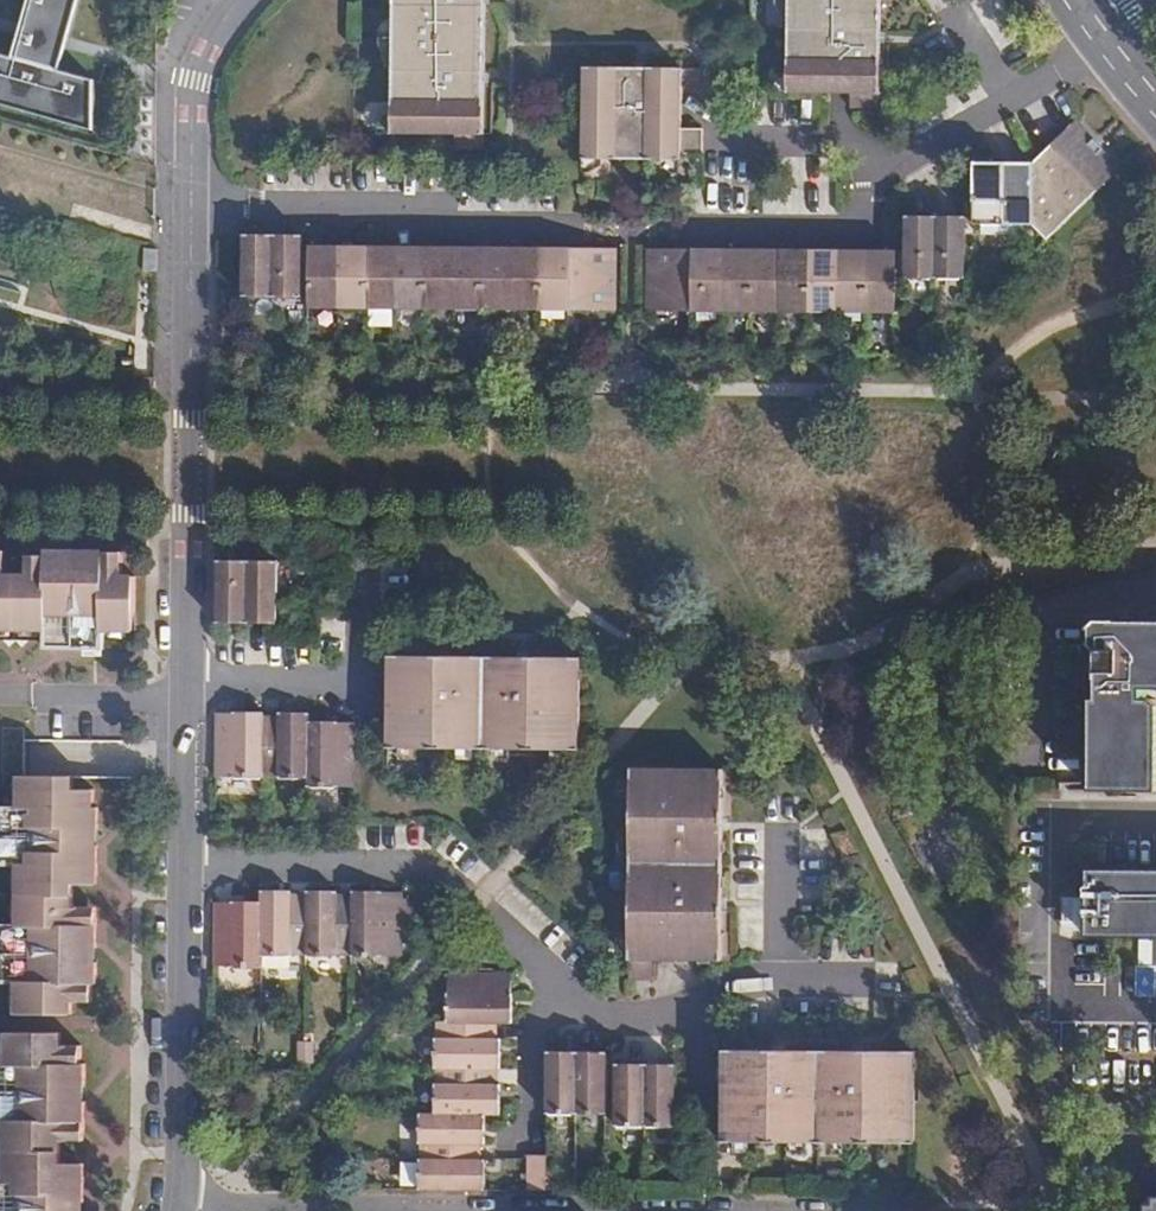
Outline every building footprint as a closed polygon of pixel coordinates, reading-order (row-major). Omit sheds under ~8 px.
[(14,57),(61,71),(68,48),(81,0),(31,0),(14,57)] [(484,0),(393,0),(392,134),(453,135),(484,135),(484,0)] [(881,0),(787,0),(787,93),(851,93),(880,93),(881,0)] [(96,131),(96,80),(61,71),(14,57),(0,53),(0,104),(96,131)] [(585,67),(584,160),(681,161),(682,154),(682,133),(682,86),(683,68),(585,67)] [(702,68),(683,68),(682,86),(701,86),(702,68)] [(881,109),(880,93),(851,93),(852,109),(881,109)] [(1048,241),(1122,167),(1075,118),(1033,163),(1033,221),(1033,225),(1048,241)] [(682,133),(682,154),(703,154),(703,134),(682,133)] [(484,150),(484,135),(453,135),(453,150),(484,150)] [(966,216),(966,220),(1005,220),(1005,163),(1005,162),(970,161),(970,201),(966,201),(966,216)] [(1033,221),(1033,163),(1028,163),(1005,162),(1005,163),(1005,220),(1033,221)] [(906,280),(935,280),(936,219),(906,218),(906,251),(906,280)] [(935,280),(965,280),(966,220),(936,219),(935,280)] [(244,242),(244,287),(244,302),(274,302),(274,243),(244,242)] [(274,243),(274,302),(304,302),(304,246),(304,242),(274,243)] [(156,247),(143,247),(143,270),(156,270),(156,247)] [(310,252),(309,312),(339,312),(340,252),(310,252)] [(340,252),(339,312),(368,312),(368,252),(340,252)] [(368,252),(368,312),(397,312),(397,253),(368,252)] [(397,253),(397,312),(426,312),(426,252),(397,253)] [(426,252),(426,312),(454,312),(455,253),(426,252)] [(455,253),(454,312),(483,312),(484,252),(455,253)] [(484,252),(483,312),(512,312),(513,253),(484,252)] [(512,312),(541,312),(541,252),(513,253),(512,312)] [(541,312),(570,312),(570,253),(541,252),(541,312)] [(570,253),(570,312),(617,312),(617,305),(618,253),(570,253)] [(647,253),(646,305),(647,312),(694,312),(694,253),(647,253)] [(694,253),(694,312),(722,313),(723,254),(694,253)] [(723,254),(722,313),(751,313),(751,254),(723,254)] [(781,254),(751,254),(751,313),(780,313),(781,254)] [(809,254),(781,254),(780,313),(809,313),(809,254)] [(809,254),(809,313),(837,313),(838,255),(809,254)] [(838,255),(837,313),(867,313),(867,255),(838,255)] [(867,255),(867,313),(896,313),(897,255),(867,255)] [(139,573),(124,573),(125,548),(89,548),(89,552),(73,552),(73,548),(48,548),(48,552),(34,552),(33,573),(8,573),(8,548),(0,548),(0,626),(50,626),(50,643),(106,643),(106,626),(138,626),(139,573)] [(278,561),(218,559),(217,623),(246,624),(270,624),(278,624),(278,561)] [(1135,619),(1134,625),(1125,625),(1124,618),(1094,618),(1094,647),(1100,647),(1099,696),(1093,696),(1091,787),(1155,788),(1155,696),(1151,696),(1151,686),(1155,686),(1155,619),(1135,619)] [(389,747),(580,751),(581,651),(547,650),(531,650),(530,659),(439,657),(440,650),(422,649),(390,649),(389,723),(389,747)] [(234,714),(217,714),(216,775),(235,776),(235,777),(262,777),(263,716),(264,712),(234,712),(234,714)] [(263,716),(262,777),(263,777),(274,777),(284,777),(284,779),(307,779),(308,779),(309,722),(310,713),(290,713),(279,713),(279,716),(263,716)] [(308,779),(307,779),(307,789),(342,790),(342,788),(355,788),(355,723),(338,724),(338,722),(321,722),(309,722),(308,779)] [(369,747),(389,747),(389,723),(370,723),(369,747)] [(728,770),(633,769),(631,960),(655,960),(729,960),(729,910),(723,909),(723,820),(731,820),(731,770),(728,770)] [(99,807),(98,788),(75,787),(75,773),(26,771),(25,802),(6,801),(5,859),(25,860),(24,920),(6,919),(5,978),(24,978),(22,1011),(77,1012),(77,1001),(97,1001),(97,983),(102,983),(103,963),(98,963),(98,946),(103,945),(104,919),(93,907),(77,906),(77,884),(93,884),(103,874),(103,845),(98,845),(98,829),(103,828),(104,807),(99,807)] [(274,777),(263,777),(263,793),(273,793),(274,777)] [(1087,868),(1087,936),(1155,937),(1155,869),(1087,868)] [(261,891),(261,903),(261,956),(262,956),(262,957),(294,958),(294,955),(306,956),(306,955),(307,955),(307,895),(291,894),(292,891),(280,891),(261,891)] [(353,955),(353,895),(337,894),(337,891),(325,891),(307,891),(307,895),(307,955),(306,955),(306,956),(306,960),(336,961),(337,959),(352,959),(352,957),(352,955),(353,955)] [(404,898),(404,893),(383,893),(383,892),(368,891),(352,891),(353,895),(353,955),(352,955),(352,957),(382,958),(381,955),(404,955),(404,928),(404,898)] [(415,899),(404,898),(404,928),(414,929),(415,899)] [(232,907),(215,907),(215,965),(234,966),(234,968),(262,969),(262,957),(262,956),(261,956),(261,903),(243,902),(232,902),(232,904),(232,907)] [(655,960),(631,960),(631,980),(655,979),(655,960)] [(449,975),(447,1022),(497,1023),(497,1024),(512,1024),(512,1003),(513,994),(511,994),(511,976),(449,975)] [(436,1068),(440,1068),(497,1068),(497,1069),(500,1069),(500,1048),(500,1039),(497,1039),(497,1024),(497,1023),(447,1022),(440,1022),(440,1043),(437,1044),(436,1068)] [(66,1030),(14,1030),(13,1060),(0,1060),(0,1117),(10,1117),(9,1178),(0,1178),(0,1210),(82,1210),(82,1199),(86,1199),(87,1172),(74,1162),(62,1161),(63,1139),(76,1140),(88,1128),(89,1102),(83,1101),(84,1084),(90,1084),(90,1064),(86,1064),(87,1046),(66,1046),(66,1030)] [(914,1142),(915,1051),(776,1051),(776,1043),(723,1043),(723,1117),(722,1141),(914,1142)] [(316,1046),(306,1046),(305,1065),(316,1065),(316,1046)] [(547,1115),(577,1116),(577,1052),(562,1052),(547,1052),(547,1115)] [(577,1116),(607,1116),(607,1064),(607,1052),(597,1052),(577,1052),(577,1116)] [(619,1125),(645,1126),(646,1064),(634,1064),(619,1064),(619,1125)] [(675,1126),(675,1117),(676,1065),(665,1064),(646,1064),(645,1126),(675,1126)] [(485,1114),(485,1115),(500,1115),(500,1097),(500,1084),(497,1084),(497,1069),(497,1068),(440,1068),(439,1088),(437,1090),(437,1114),(485,1114)] [(424,1160),(481,1161),(481,1151),(481,1145),(485,1145),(485,1115),(485,1114),(437,1114),(435,1114),(422,1114),(422,1147),(425,1147),(424,1160)] [(703,1141),(722,1141),(723,1117),(704,1117),(703,1141)] [(528,1191),(546,1191),(547,1155),(528,1155),(528,1160),(528,1191)] [(422,1190),(487,1190),(486,1161),(481,1161),(424,1160),(423,1160),(422,1190)] [(1148,1194),(1147,1210),(1155,1210),(1155,1194),(1148,1194)]
